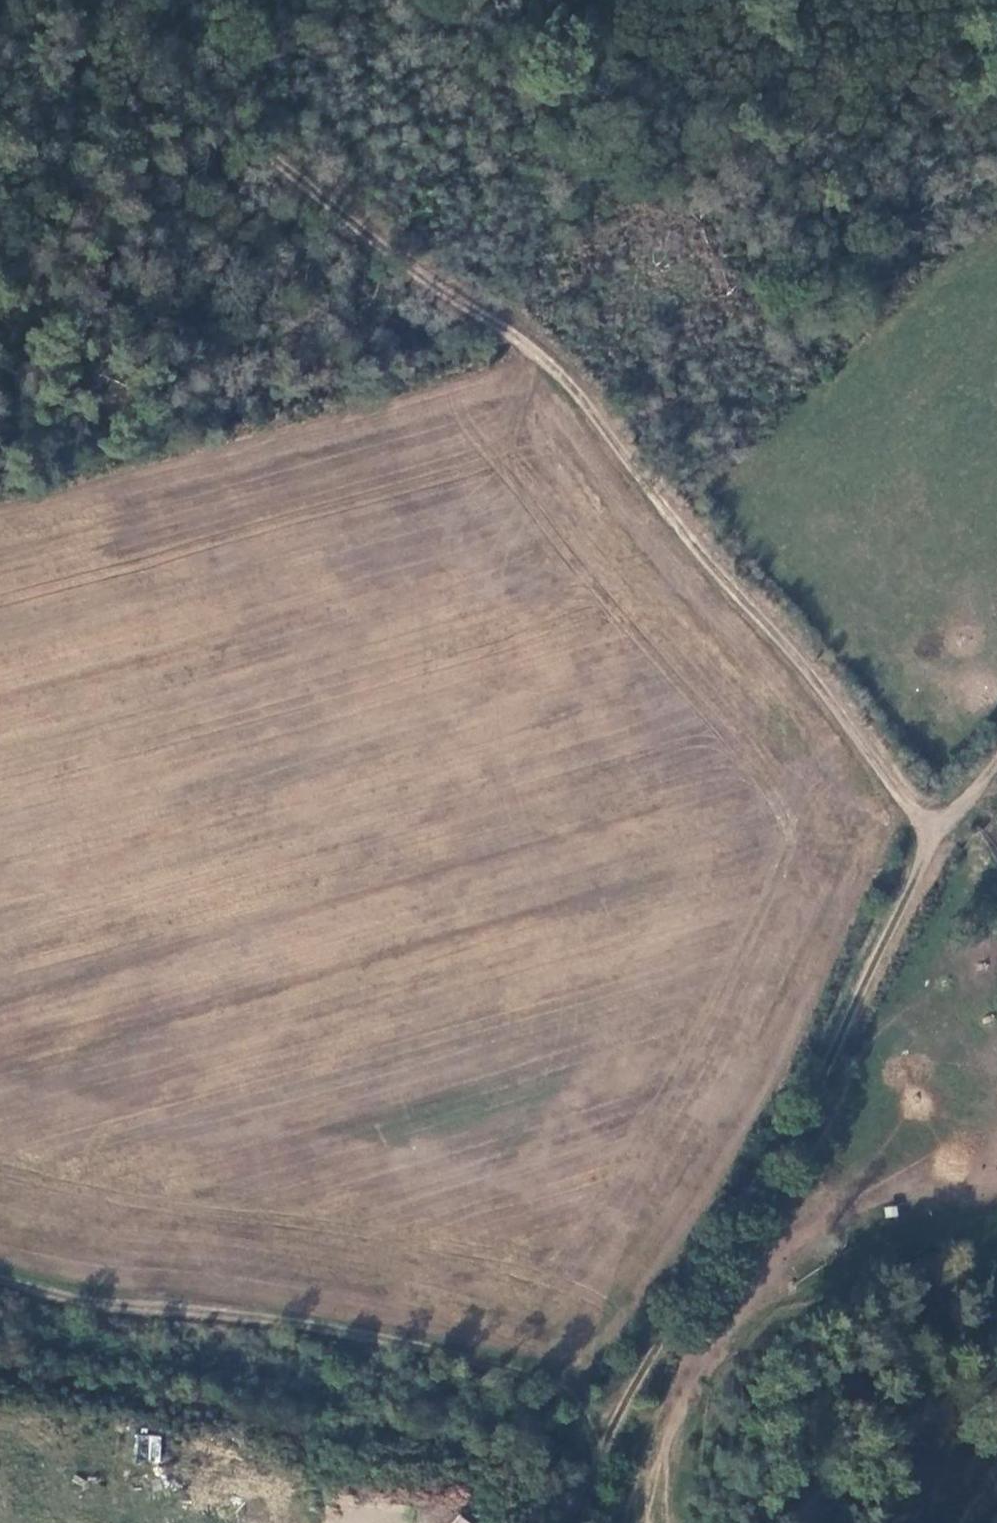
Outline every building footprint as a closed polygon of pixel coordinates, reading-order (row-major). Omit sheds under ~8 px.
[(161,1435),(136,1434),(136,1459),(161,1460),(161,1435)] [(451,1522),(470,1522),(457,1514),(451,1522)]
